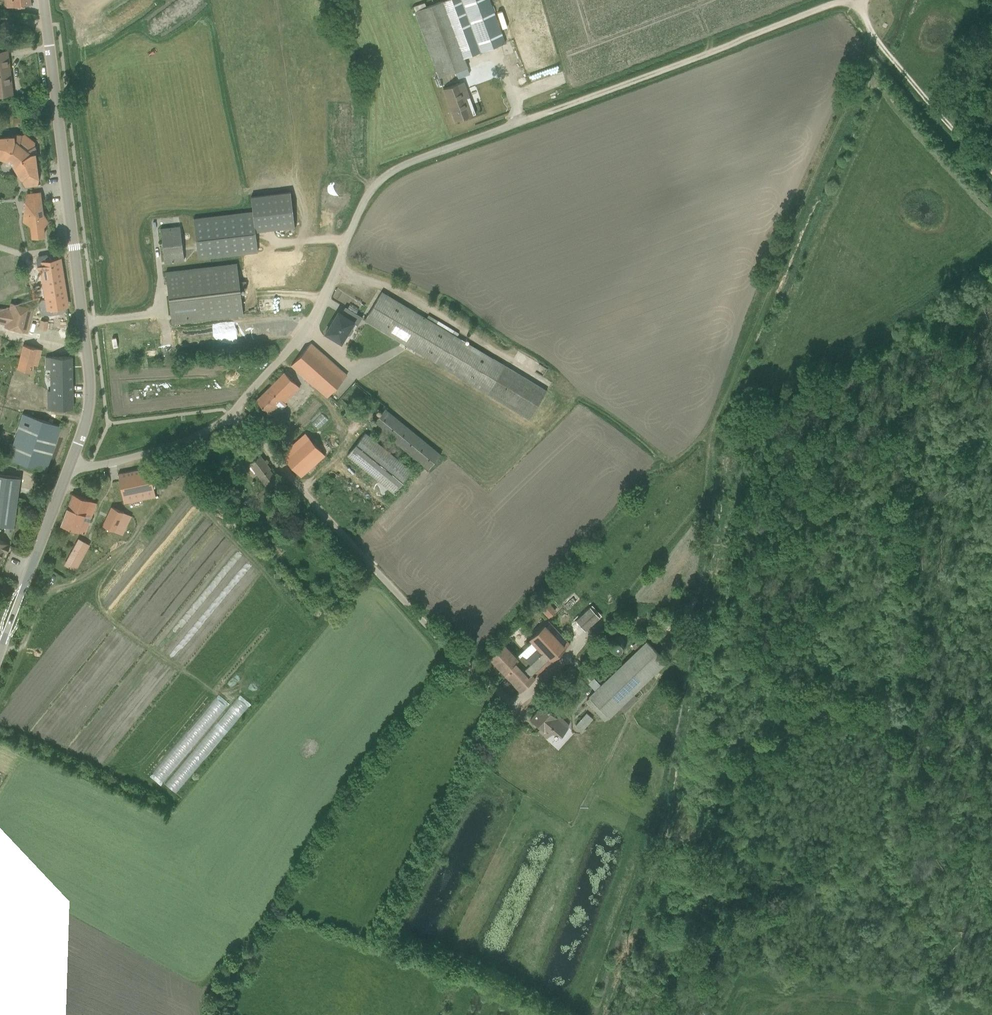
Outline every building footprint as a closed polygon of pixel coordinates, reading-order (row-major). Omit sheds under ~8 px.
[(472,55),(506,43),(490,0),(453,0),(472,55)] [(429,52),(439,77),(461,69),(462,73),(468,72),(467,67),(468,67),(443,1),(415,11),(427,46),(429,52)] [(13,94),(8,50),(0,51),(0,96),(13,94)] [(573,82),(581,79),(577,71),(569,74),(573,82)] [(455,121),(475,114),(464,81),(443,89),(455,121)] [(520,96),(537,92),(535,86),(519,90),(520,96)] [(15,114),(14,126),(19,126),(19,124),(26,124),(27,118),(21,118),(21,115),(15,114)] [(8,161),(8,160),(12,164),(12,165),(19,179),(22,181),(25,188),(37,185),(38,179),(35,153),(37,151),(34,144),(35,142),(25,134),(22,134),(15,133),(14,135),(0,137),(0,159),(8,161)] [(41,191),(26,193),(22,222),(30,226),(31,238),(45,236),(44,227),(49,222),(43,213),(41,200),(41,191)] [(294,226),(290,193),(250,197),(252,211),(192,218),(198,259),(257,252),(255,231),(294,226)] [(164,264),(184,261),(179,225),(160,228),(164,264)] [(64,306),(67,306),(60,259),(57,260),(56,254),(52,254),(51,256),(48,256),(46,255),(41,256),(38,257),(36,260),(37,261),(37,266),(39,269),(41,269),(45,299),(41,299),(38,302),(41,306),(42,313),(48,314),(65,312),(64,306)] [(237,264),(165,273),(171,322),(243,314),(240,288),(245,288),(245,281),(239,282),(237,264)] [(382,291),(364,320),(529,419),(546,390),(457,337),(459,333),(428,314),(426,318),(382,291)] [(263,296),(252,296),(252,312),(264,311),(263,296)] [(33,308),(10,302),(8,308),(0,308),(0,323),(5,325),(4,327),(27,333),(33,308)] [(338,312),(325,333),(342,343),(347,335),(348,336),(350,335),(353,330),(353,327),(352,327),(354,323),(357,325),(361,318),(345,308),(341,314),(338,312)] [(38,330),(46,331),(48,321),(40,320),(38,330)] [(310,344),(291,365),(327,398),(346,375),(310,344)] [(37,366),(42,350),(22,345),(15,374),(14,375),(30,379),(33,369),(32,368),(33,366),(34,365),(37,366)] [(48,409),(72,409),(71,357),(45,357),(46,384),(48,384),(48,409)] [(284,373),(256,401),(273,418),(286,404),(285,403),(300,388),(284,373)] [(1,390),(9,392),(11,385),(2,383),(1,390)] [(385,409),(372,424),(428,470),(441,454),(385,409)] [(61,427),(22,414),(7,459),(46,472),(61,427)] [(279,431),(287,440),(295,434),(287,424),(279,431)] [(412,470),(365,432),(347,455),(393,494),(412,470)] [(305,433),(281,454),(301,476),(325,455),(305,433)] [(267,489),(278,480),(269,469),(270,469),(260,455),(256,458),(252,453),(231,469),(228,466),(206,483),(212,491),(218,487),(217,486),(220,483),(222,486),(225,483),(227,481),(226,480),(227,479),(226,478),(237,470),(239,472),(245,467),(253,477),(256,474),(267,489)] [(118,474),(124,504),(155,498),(154,491),(152,479),(149,468),(118,474)] [(14,527),(20,477),(0,475),(0,525),(14,527)] [(61,525),(85,534),(96,503),(72,494),(61,525)] [(111,507),(103,525),(123,535),(131,517),(111,507)] [(78,539),(64,564),(74,570),(83,556),(82,555),(83,552),(82,552),(86,544),(78,539)] [(5,553),(6,554),(10,545),(0,541),(0,565),(5,553)] [(5,599),(9,588),(2,585),(0,591),(0,598),(5,599)] [(549,618),(557,611),(545,599),(537,607),(549,618)] [(590,607),(575,621),(585,631),(599,617),(590,607)] [(489,658),(520,690),(570,644),(548,621),(530,637),(538,646),(526,657),(522,654),(519,657),(504,643),(489,658)] [(601,638),(599,637),(599,638),(610,643),(611,646),(612,648),(614,649),(616,649),(618,649),(620,648),(622,645),(623,643),(623,641),(621,639),(620,637),(617,637),(615,637),(613,637),(604,630),(603,630),(605,631),(601,638)] [(604,720),(608,717),(609,718),(619,708),(623,711),(637,697),(633,694),(667,661),(647,639),(587,696),(589,697),(585,701),(604,720)] [(583,662),(591,671),(593,670),(599,676),(603,672),(597,665),(596,666),(588,657),(583,662)] [(556,717),(543,705),(530,719),(540,728),(538,730),(546,739),(552,732),(556,732),(561,736),(568,727),(568,723),(558,714),(556,717)] [(592,719),(586,713),(575,725),(582,731),(592,719)]
